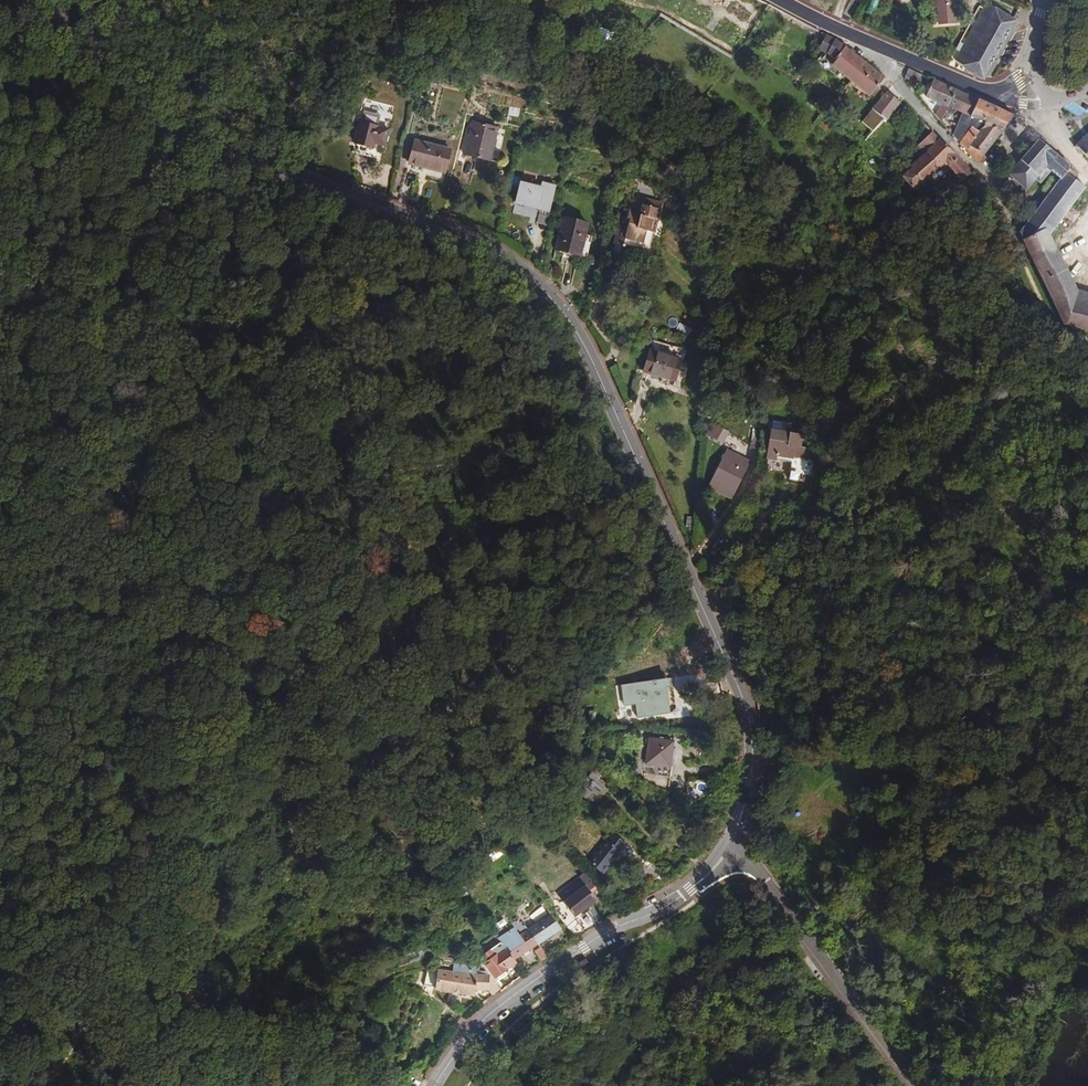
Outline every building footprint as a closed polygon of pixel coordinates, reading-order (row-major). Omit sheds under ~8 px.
[(722,0),(703,0),(701,5),(714,13),(722,0)] [(936,1),(942,26),(957,25),(953,0),(934,0),(936,1)] [(986,6),(959,70),(990,84),(1018,21),(986,6)] [(955,48),(961,32),(953,29),(948,45),(955,48)] [(885,84),(889,78),(871,63),(841,41),(824,32),(817,46),(825,49),(838,60),(835,65),(856,83),(870,95),(876,89),(879,92),(885,84)] [(910,66),(905,73),(922,82),(925,73),(910,66)] [(942,120),(949,104),(957,88),(935,78),(928,95),(940,102),(935,112),(942,120)] [(957,88),(949,104),(972,115),(980,99),(957,88)] [(906,103),(891,90),(875,106),(878,111),(869,119),(878,128),(887,120),(889,122),(906,103)] [(576,108),(584,110),(587,101),(579,99),(576,108)] [(987,159),(1005,133),(1015,115),(980,99),(972,115),(987,122),(981,131),(972,125),(959,139),(975,158),(985,167),(990,162),(987,159)] [(519,116),(520,108),(510,107),(509,115),(519,116)] [(843,120),(866,139),(878,128),(869,119),(854,108),(843,120)] [(1015,115),(1005,133),(1010,136),(1021,118),(1015,115)] [(502,125),(478,116),(468,147),(492,155),(502,125)] [(362,119),(356,140),(355,144),(373,149),(375,139),(385,141),(388,126),(362,119)] [(1069,146),(1087,165),(1087,164),(1087,128),(1069,146)] [(949,166),(966,182),(978,173),(937,131),(922,144),(929,152),(913,168),(930,186),(949,166)] [(409,164),(420,168),(423,157),(446,164),(452,144),(417,133),(409,164)] [(1066,166),(1036,138),(1004,170),(1021,187),(1031,176),(1035,180),(1048,167),(1044,164),(1046,162),(1052,168),(1058,174),(1064,169),(1066,166)] [(423,157),(420,168),(443,174),(446,164),(423,157)] [(1044,164),(1048,167),(1057,176),(1058,174),(1052,168),(1046,162),(1044,164)] [(921,193),(930,186),(913,168),(905,176),(921,193)] [(1016,232),(1054,319),(1087,330),(1087,298),(1077,294),(1050,234),(1059,222),(1064,215),(1087,187),(1064,169),(1058,174),(1057,176),(1016,232)] [(937,193),(944,200),(959,188),(951,182),(937,193)] [(532,223),(534,224),(536,218),(544,220),(551,196),(539,192),(538,197),(518,192),(510,217),(532,223)] [(622,205),(616,225),(632,230),(650,235),(661,197),(650,194),(649,200),(631,195),(630,199),(626,201),(625,206),(622,205)] [(588,211),(565,205),(556,239),(585,247),(592,224),(585,222),(588,211)] [(1072,224),(1064,215),(1059,222),(1067,230),(1072,224)] [(540,234),(544,220),(536,218),(534,224),(532,223),(530,231),(540,234)] [(616,225),(612,239),(628,244),(632,230),(616,225)] [(675,369),(679,351),(650,344),(645,362),(675,369)] [(694,385),(705,386),(707,370),(695,369),(694,385)] [(708,408),(705,414),(712,420),(711,423),(726,431),(730,422),(708,408)] [(754,417),(763,418),(763,409),(754,409),(754,417)] [(762,433),(763,418),(754,417),(753,433),(762,433)] [(802,432),(803,421),(777,419),(772,419),(770,446),(796,448),(794,465),(812,466),(814,433),(802,432)] [(752,452),(729,440),(716,463),(740,476),(752,452)] [(721,533),(715,542),(723,546),(728,538),(721,533)] [(671,716),(663,688),(634,696),(641,722),(671,716)] [(654,779),(681,780),(682,769),(676,768),(677,746),(656,745),(654,779)] [(577,761),(577,764),(592,770),(592,762),(577,761)] [(599,781),(592,777),(578,797),(587,802),(591,797),(595,799),(602,789),(597,785),(599,781)] [(619,836),(606,826),(584,856),(597,866),(619,836)] [(620,863),(610,855),(599,869),(611,877),(620,863)] [(572,916),(603,892),(595,881),(586,888),(576,875),(555,891),(572,916)] [(807,898),(802,902),(808,910),(813,906),(807,898)] [(527,923),(516,932),(525,945),(526,947),(549,930),(535,910),(525,917),(527,923)] [(570,939),(593,921),(585,911),(562,927),(570,939)] [(494,937),(490,940),(492,944),(503,960),(525,945),(516,932),(511,925),(494,937)] [(489,931),(485,934),(490,940),(494,937),(489,931)] [(496,970),(505,963),(503,960),(492,944),(474,957),(479,963),(475,967),(487,983),(498,975),(496,970)] [(527,956),(534,966),(538,963),(530,952),(527,956)] [(481,1002),(485,1011),(494,1001),(482,983),(467,981),(467,976),(449,973),(449,978),(415,972),(412,994),(423,996),(423,1000),(466,1006),(466,1001),(481,1002)]
